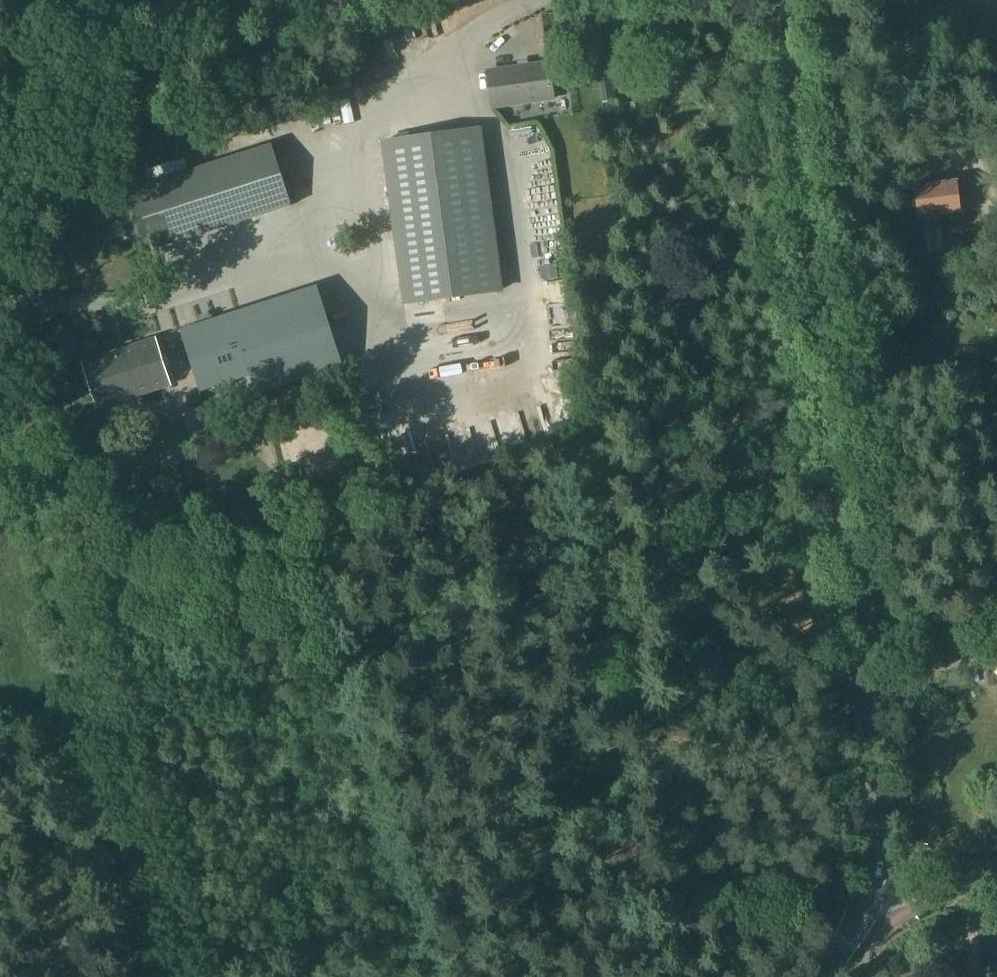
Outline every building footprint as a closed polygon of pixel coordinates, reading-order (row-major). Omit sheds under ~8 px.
[(549,61),(488,70),(493,107),(554,98),(549,61)] [(404,302),(503,289),(482,128),(382,141),(404,302)] [(123,209),(132,240),(150,234),(155,249),(292,205),(272,143),(135,188),(140,204),(123,209)] [(929,185),(926,166),(913,167),(919,216),(962,210),(958,181),(929,185)] [(180,330),(200,391),(250,375),(256,394),(343,366),(317,286),(180,330)] [(155,338),(83,361),(98,409),(170,386),(155,338)]
